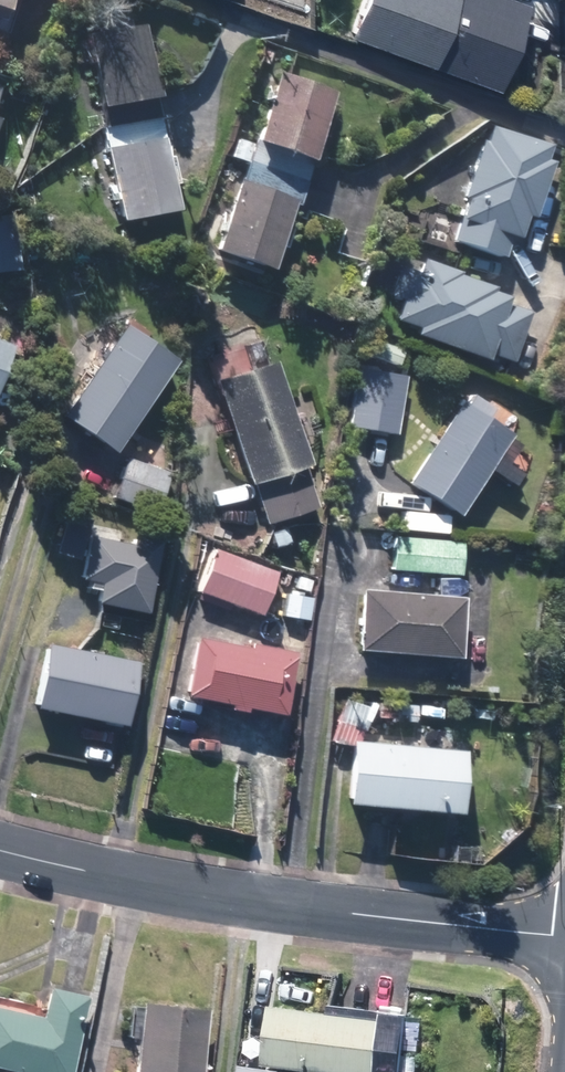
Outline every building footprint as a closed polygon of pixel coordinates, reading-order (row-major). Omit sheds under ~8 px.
[(350,34),(496,92),(530,6),(515,0),(363,0),(350,34)] [(143,25),(87,35),(121,220),(177,209),(143,25)] [(279,76),(256,139),(234,131),(226,155),(247,163),(216,251),(270,270),(332,95),(279,76)] [(548,145),(491,126),(486,141),(482,139),(462,198),(467,200),(453,242),(505,259),(512,237),(518,239),(526,216),(534,219),(552,164),(543,161),(548,145)] [(0,222),(0,277),(28,276),(27,222),(0,222)] [(417,272),(398,266),(389,295),(401,299),(394,321),(418,329),(415,337),(487,359),(489,354),(514,362),(529,313),(508,306),(510,302),(489,295),(491,288),(451,276),(453,270),(421,260),(417,272)] [(127,326),(62,415),(113,452),(178,363),(127,326)] [(405,349),(371,335),(364,354),(397,368),(405,349)] [(12,352),(0,347),(0,380),(12,352)] [(216,383),(264,524),(273,551),(296,543),(287,516),(314,507),(301,468),(307,466),(273,363),(216,383)] [(404,374),(353,370),(349,430),(400,434),(404,374)] [(489,471),(514,486),(530,460),(506,445),(514,431),(462,398),(408,484),(461,517),(489,471)] [(169,475),(126,460),(112,497),(156,512),(169,475)] [(80,561),(85,532),(64,528),(58,556),(80,561)] [(464,541),(393,538),(392,572),(463,575),(464,541)] [(99,589),(98,605),(145,610),(147,591),(151,591),(155,546),(88,539),(84,581),(90,582),(89,588),(99,589)] [(280,574),(213,554),(201,594),(268,614),(280,574)] [(462,596),(362,590),(358,652),(458,658),(462,596)] [(244,646),(246,628),(204,622),(201,640),(196,639),(187,697),(228,703),(227,709),(247,712),(248,706),(284,712),(293,654),(244,646)] [(135,661),(47,646),(36,709),(124,724),(135,661)] [(360,729),(335,727),(333,745),(350,746),(345,806),(460,815),(465,750),(359,743),(360,729)] [(73,1015),(80,1017),(84,999),(48,991),(42,1016),(0,1007),(0,1065),(32,1071),(68,1071),(78,1028),(71,1026),(73,1015)] [(131,1005),(128,1034),(137,1034),(134,1071),(197,1071),(202,1007),(139,1002),(139,1006),(131,1005)] [(272,1008),(266,1064),(348,1071),(381,1071),(386,1019),(272,1008)]
